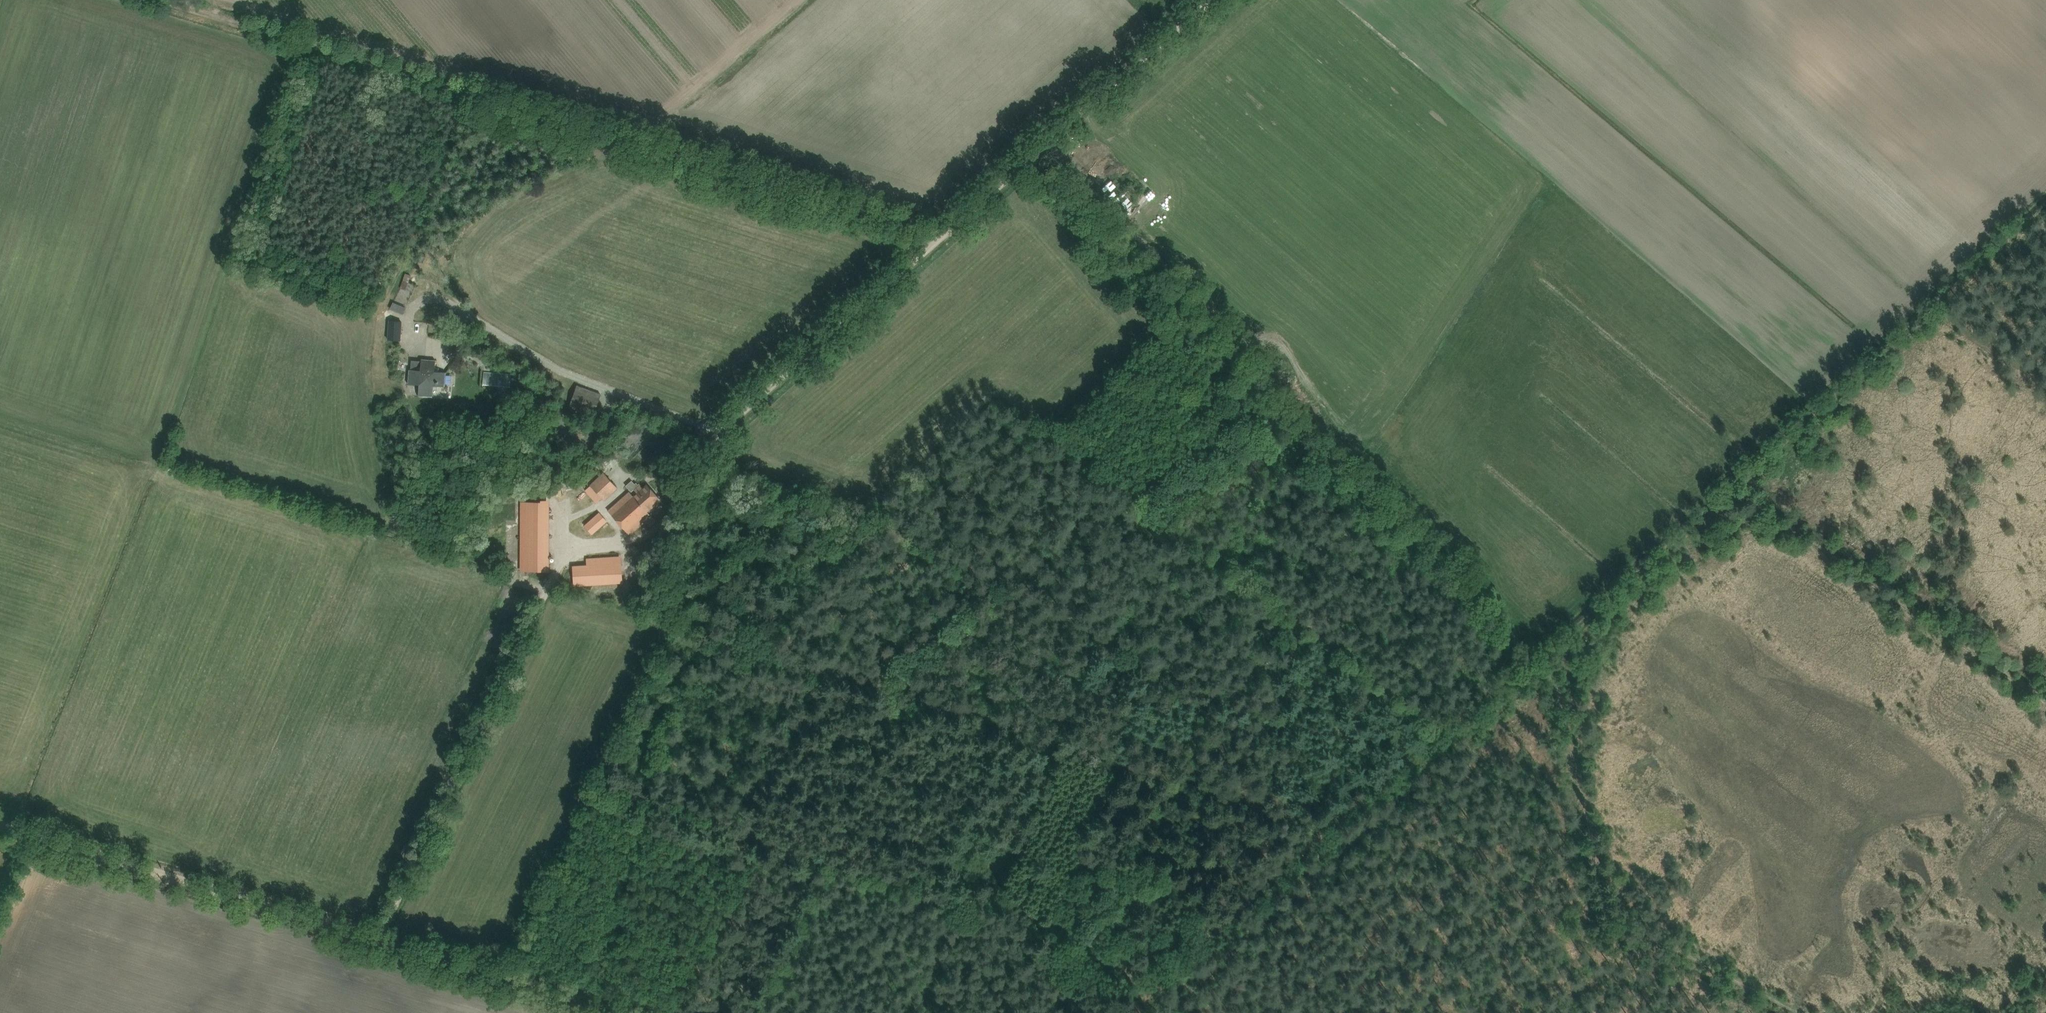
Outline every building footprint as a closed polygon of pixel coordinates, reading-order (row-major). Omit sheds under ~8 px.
[(389,320),(388,340),(400,341),(401,321),(389,320)] [(411,360),(411,370),(409,369),(408,379),(408,384),(419,385),(418,396),(433,397),(433,390),(437,390),(437,386),(445,387),(445,382),(446,372),(438,372),(435,371),(435,368),(436,360),(421,359),(421,361),(411,360)] [(484,372),(483,385),(510,387),(511,374),(484,372)] [(592,417),(597,403),(601,394),(577,386),(574,395),(569,408),(592,417)] [(597,498),(600,501),(603,499),(607,495),(608,494),(615,487),(604,474),(591,485),(585,491),(594,500),(597,498)] [(615,504),(607,510),(628,534),(643,522),(645,521),(649,526),(655,521),(646,511),(660,500),(647,485),(643,488),(639,484),(636,486),(632,482),(626,486),(633,494),(636,492),(637,494),(633,497),(629,492),(615,504)] [(520,572),(550,571),(549,501),(520,501),(520,572)] [(607,521),(599,512),(584,525),(592,534),(607,521)] [(573,565),(574,586),(624,582),(621,555),(586,558),(587,564),(573,565)]
